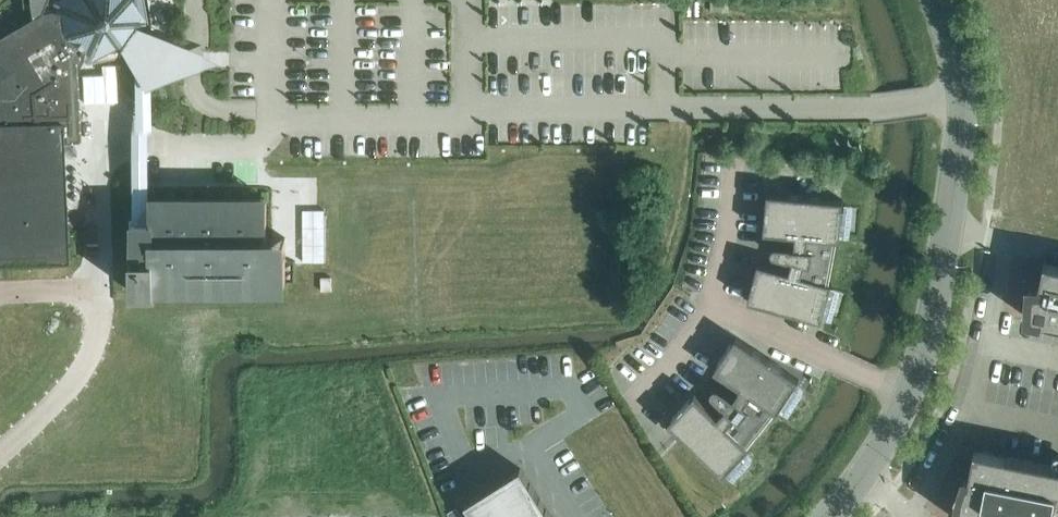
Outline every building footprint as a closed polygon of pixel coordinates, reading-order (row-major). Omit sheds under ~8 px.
[(22,1),(29,5),(31,17),(0,37),(0,263),(67,261),(62,140),(79,139),(78,104),(77,67),(82,60),(87,63),(94,62),(116,58),(126,57),(133,67),(137,74),(150,74),(165,73),(164,48),(143,33),(148,25),(144,0),(22,0),(22,1)] [(137,74),(133,67),(133,142),(134,219),(147,219),(149,143),(150,74),(137,74)] [(828,281),(836,238),(839,238),(843,199),(767,192),(763,231),(796,234),(794,245),(777,244),(775,244),(773,245),(772,246),(771,248),(771,250),(772,252),(773,253),(775,254),(792,259),(789,270),(758,261),(748,299),(821,319),(831,281),(828,281)] [(150,193),(150,219),(147,219),(143,219),(134,219),(131,218),(131,292),(156,293),(156,289),(287,290),(287,236),(268,236),(268,193),(150,193)] [(1045,261),(1047,252),(1045,252),(1038,287),(1029,287),(1028,296),(1023,295),(1023,293),(1022,293),(1019,308),(1020,309),(1021,307),(1028,308),(1027,317),(1038,319),(1057,323),(1057,264),(1045,261)] [(1047,339),(1051,323),(1029,318),(1025,334),(1047,339)] [(777,411),(798,378),(735,336),(713,369),(740,386),(734,396),(719,386),(717,385),(715,385),(713,386),(711,388),(711,390),(711,393),(712,394),(725,407),(717,415),(694,393),(667,421),(722,474),(749,445),(747,443),(774,409),(777,411)] [(976,449),(978,440),(976,439),(968,479),(965,478),(959,496),(955,495),(955,493),(954,493),(953,508),(954,508),(954,505),(963,507),(960,516),(1057,516),(1057,465),(976,449)] [(474,516),(553,516),(520,466),(464,502),(474,516)]
